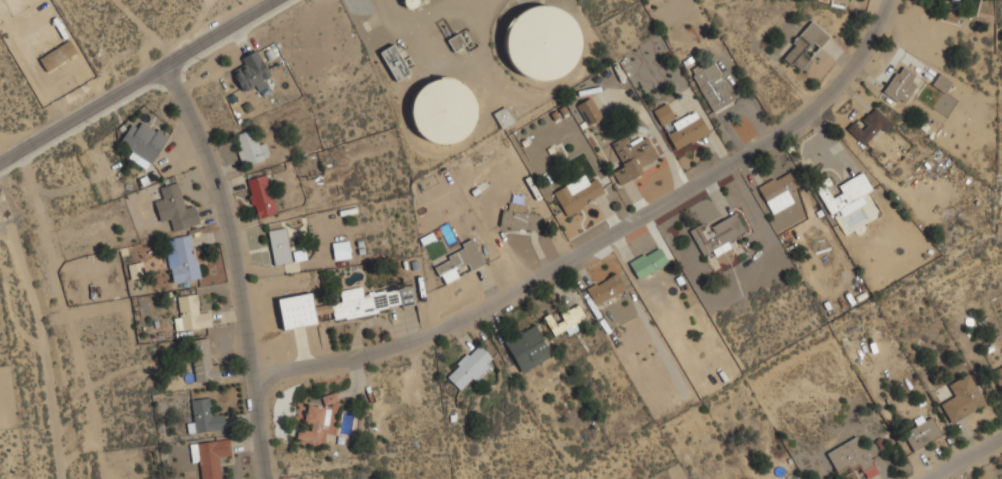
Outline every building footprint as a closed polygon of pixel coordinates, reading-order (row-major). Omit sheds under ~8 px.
[(548,4),(536,3),(523,7),(513,14),(506,24),(502,36),(502,49),(507,60),(515,70),(525,76),(537,79),(549,77),(560,72),(569,64),(575,53),(577,41),(575,29),(569,18),(560,9),(548,4)] [(783,54),(802,71),(832,37),(813,20),(783,54)] [(467,44),(460,33),(449,39),(455,50),(467,44)] [(381,51),(397,80),(411,72),(395,43),(381,51)] [(235,73),(244,90),(272,76),(259,50),(241,58),(246,68),(235,73)] [(737,98),(713,58),(691,72),(715,111),(737,98)] [(884,90),(903,104),(922,77),(903,64),(884,90)] [(951,82),(939,73),(932,84),(944,92),(951,82)] [(407,103),(407,114),(410,125),(417,134),(426,140),(437,143),(448,142),(458,138),(466,131),(471,121),(473,111),(472,100),(467,90),(459,83),(449,78),(438,77),(428,79),(419,84),(411,93),(407,103)] [(591,125),(604,116),(591,96),(577,105),(591,125)] [(654,110),(662,125),(676,117),(667,102),(654,110)] [(867,147),(892,122),(875,104),(850,129),(867,147)] [(494,112),(502,128),(515,121),(507,106),(494,112)] [(673,123),(677,129),(668,134),(678,151),(710,131),(696,109),(673,123)] [(134,123),(121,141),(132,149),(128,155),(147,169),(170,136),(147,119),(140,127),(134,123)] [(245,166),(271,155),(267,143),(259,146),(252,128),(233,136),(245,166)] [(619,182),(662,162),(649,134),(631,143),(627,135),(612,142),(623,166),(614,170),(619,182)] [(790,192),(800,188),(792,170),(760,185),(773,213),(795,202),(790,192)] [(874,190),(864,172),(835,187),(830,176),(815,183),(831,213),(874,190)] [(247,179),(258,218),(278,212),(267,173),(247,179)] [(555,191),(566,215),(607,196),(599,178),(582,185),(580,180),(555,191)] [(161,222),(172,219),(174,230),(201,223),(196,203),(185,205),(179,181),(161,186),(164,198),(156,200),(161,222)] [(543,215),(528,211),(529,206),(506,201),(500,223),(538,233),(543,215)] [(693,233),(705,256),(748,234),(736,211),(693,233)] [(269,230),(276,264),(293,261),(287,227),(269,230)] [(201,277),(194,233),(165,238),(173,282),(201,277)] [(485,264),(474,238),(462,243),(465,250),(434,264),(443,284),(461,275),(458,268),(468,263),(471,270),(485,264)] [(334,242),(335,259),(351,258),(350,241),(334,242)] [(631,261),(639,278),(670,263),(661,246),(631,261)] [(627,287),(618,271),(587,288),(597,304),(627,287)] [(417,304),(413,284),(365,293),(363,286),(341,290),(343,301),(332,303),(335,319),(417,304)] [(279,298),(284,328),(318,322),(313,292),(279,298)] [(181,315),(176,315),(177,329),(212,327),(211,311),(200,312),(199,294),(179,295),(181,315)] [(583,326),(580,321),(588,318),(581,304),(556,316),(554,312),(545,317),(555,335),(568,328),(570,332),(583,326)] [(552,357),(538,324),(506,338),(520,371),(552,357)] [(196,382),(217,380),(213,337),(192,339),(196,382)] [(464,391),(495,360),(478,344),(447,375),(464,391)] [(1001,391),(1001,365),(993,369),(1001,391)] [(988,404),(971,372),(950,382),(956,393),(941,402),(952,423),(988,404)] [(322,396),(325,405),(339,400),(336,392),(322,396)] [(212,397),(193,399),(195,421),(189,422),(190,432),(226,429),(225,413),(214,414),(212,397)] [(330,406),(308,404),(307,428),(299,428),(299,441),(328,443),(330,406)] [(934,414),(913,422),(916,430),(906,434),(912,449),(942,438),(934,414)] [(827,452),(839,474),(859,463),(868,478),(880,473),(859,435),(827,452)] [(193,463),(202,462),(204,478),(224,478),(222,458),(232,457),(231,439),(192,442),(193,463)]
